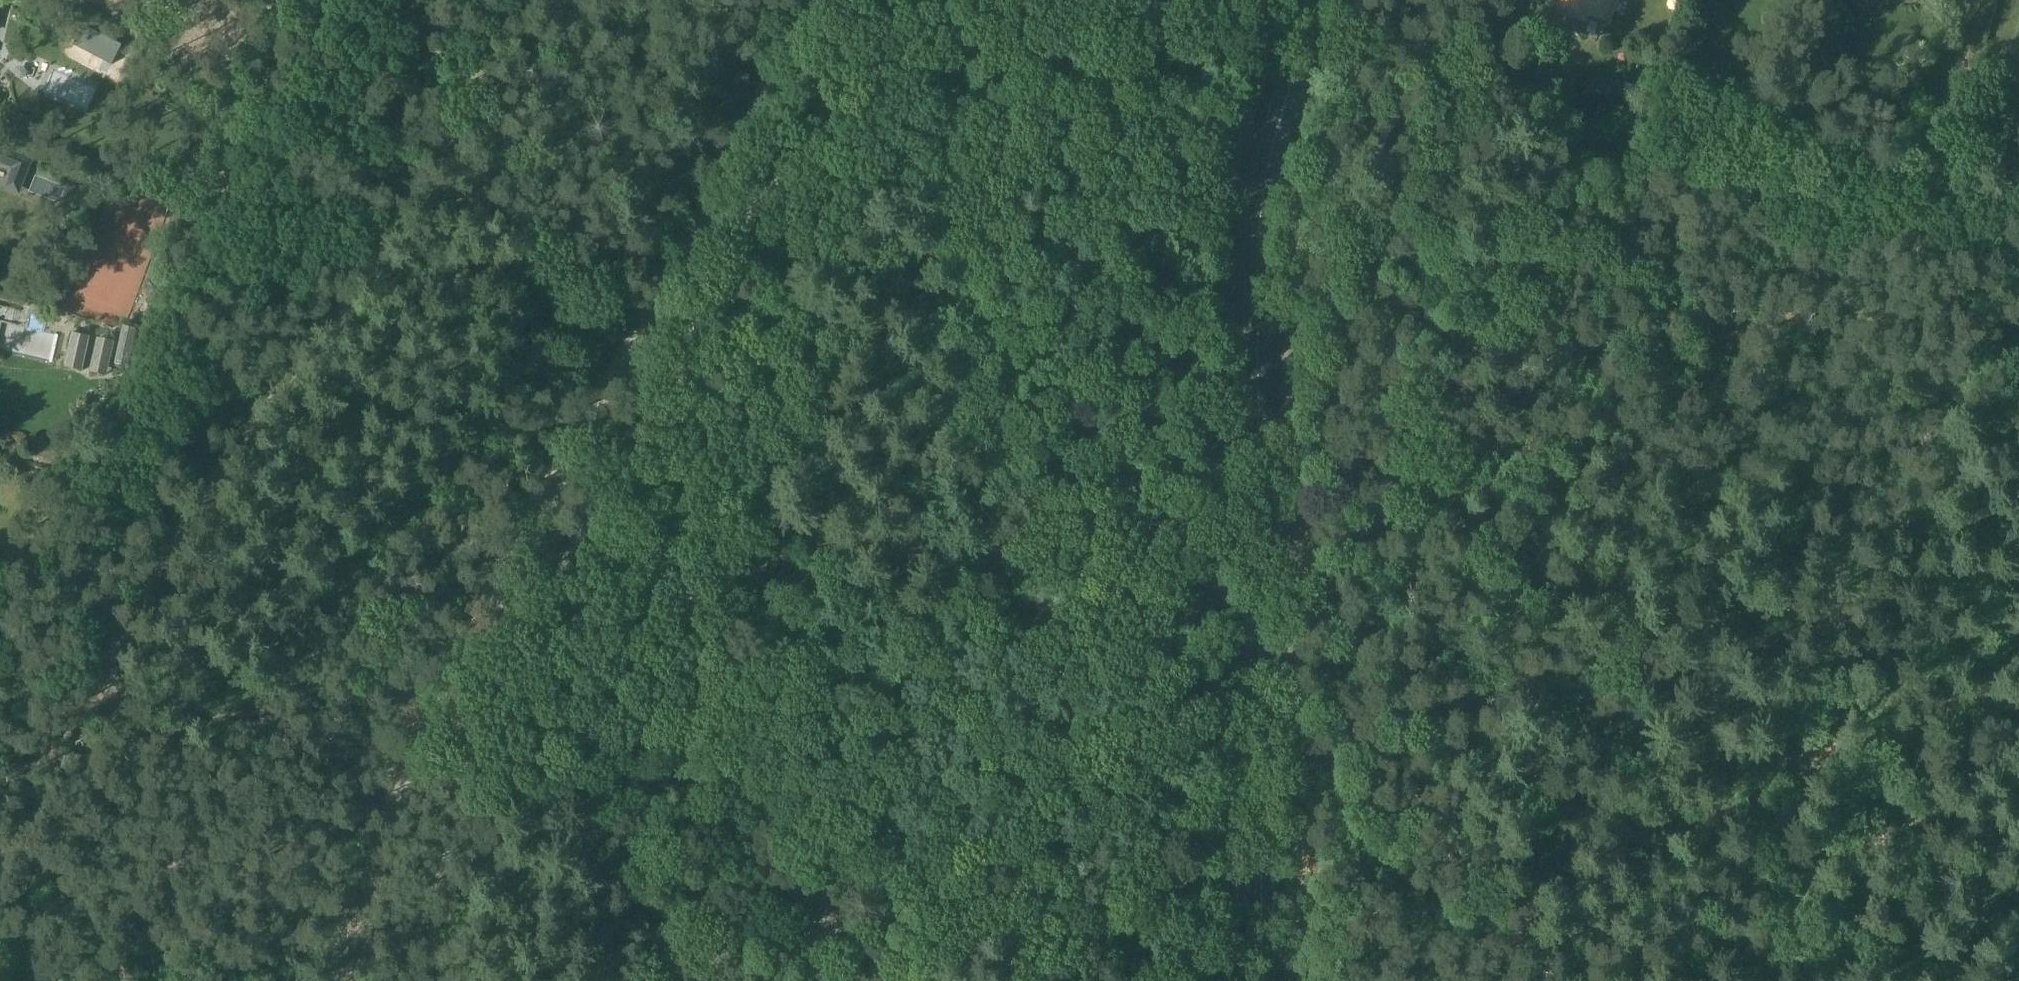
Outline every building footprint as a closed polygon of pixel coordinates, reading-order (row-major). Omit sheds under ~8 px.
[(1559,9),(1554,25),(1596,38),(1604,15),(1608,0),(1562,0),(1559,9)] [(122,46),(84,25),(75,44),(112,64),(122,46)] [(1383,106),(1387,92),(1374,87),(1369,101),(1383,106)] [(73,332),(66,366),(84,370),(90,336),(73,332)] [(115,341),(98,337),(91,371),(108,375),(115,341)] [(1077,920),(1075,908),(1067,910),(1068,921),(1077,920)]
